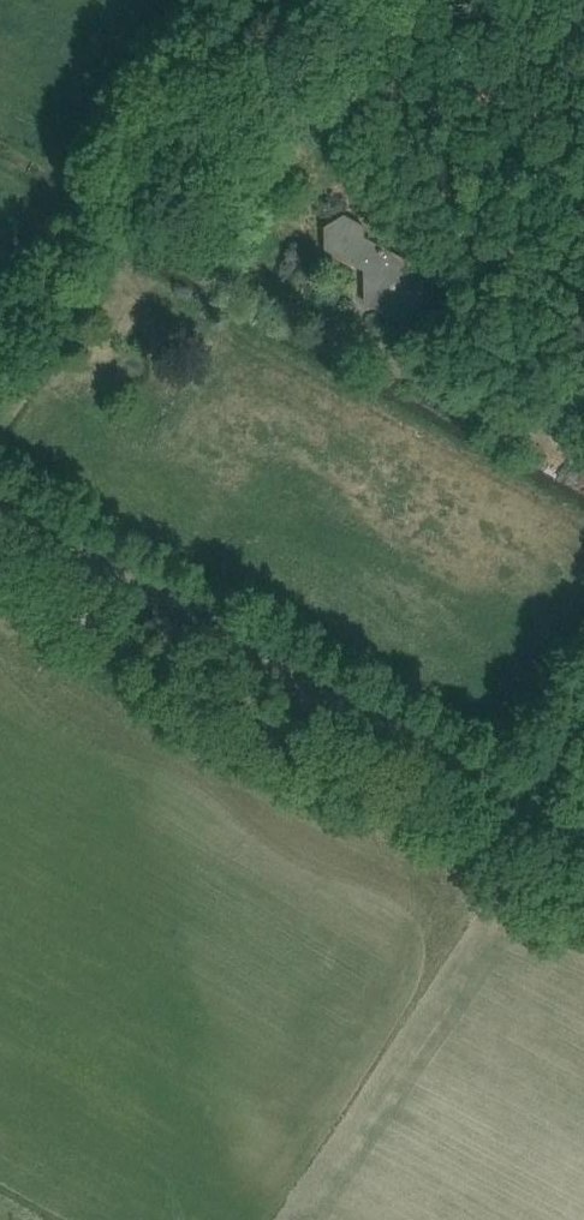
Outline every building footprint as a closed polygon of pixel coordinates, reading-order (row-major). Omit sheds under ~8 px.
[(405,315),(415,308),(414,297),(423,292),(423,280),(413,275),(413,264),(384,247),(374,254),(365,248),(364,226),(345,215),(325,228),(326,250),(365,271),(366,293),(375,299),(375,309),(385,315),(395,309),(405,315)]
